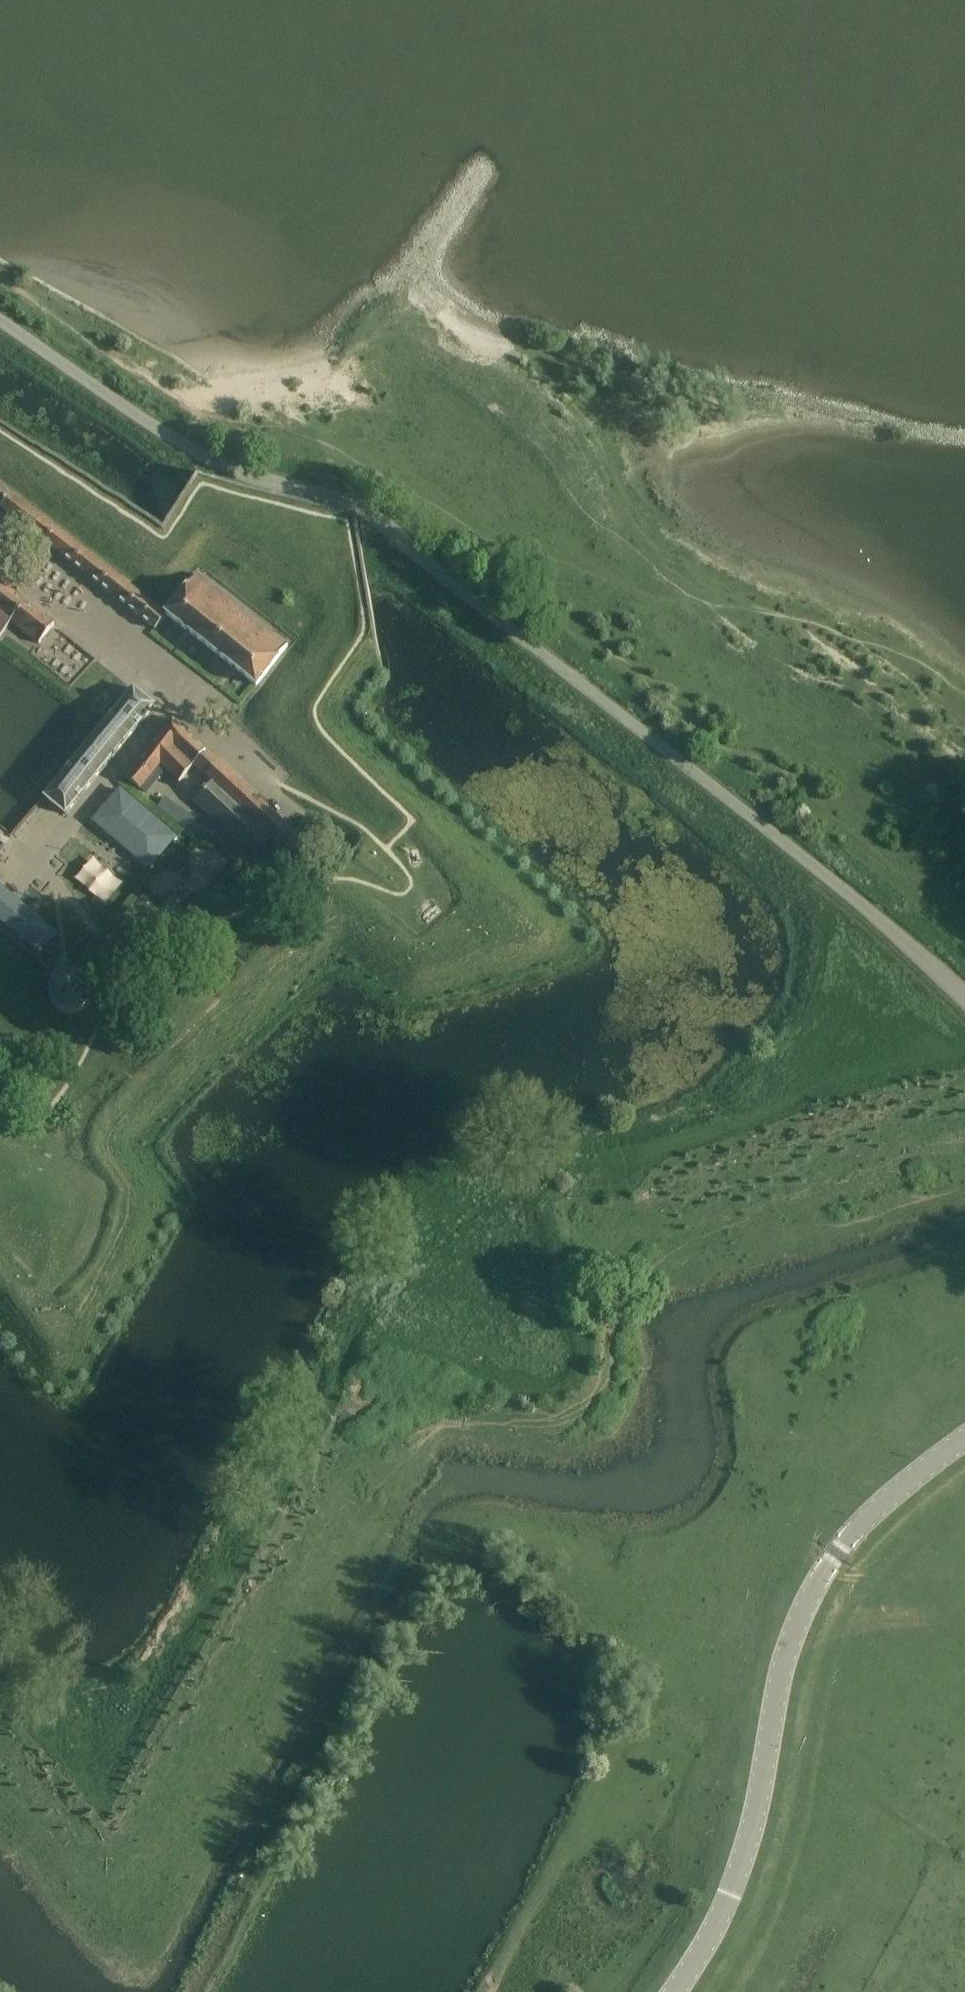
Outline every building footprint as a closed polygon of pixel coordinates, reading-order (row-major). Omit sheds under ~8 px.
[(164,615),(160,619),(163,620),(206,655),(250,689),(255,693),(278,662),(276,659),(286,646),(197,577),(188,589),(186,587),(164,615)] [(38,644),(53,624),(0,583),(0,637),(9,624),(38,644)] [(64,820),(154,707),(133,690),(41,801),(64,820)] [(125,779),(140,791),(160,767),(179,783),(188,772),(206,751),(172,723),(125,779)] [(206,751),(188,772),(203,785),(194,794),(256,855),(283,828),(210,757),(206,751)] [(93,821),(150,868),(175,838),(118,791),(93,821)] [(16,902),(0,888),(0,920),(35,950),(51,932),(16,902)] [(47,1015),(60,1024),(76,1022),(86,1008),(83,993),(70,983),(69,977),(53,981),(54,986),(45,999),(47,1015)]
